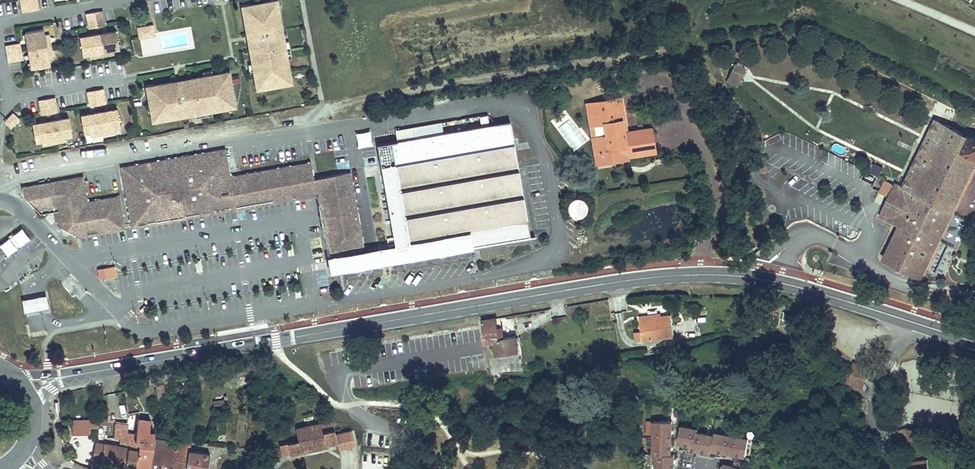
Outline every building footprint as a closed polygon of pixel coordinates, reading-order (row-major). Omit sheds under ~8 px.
[(23,9),(38,7),(37,0),(21,0),(23,9)] [(244,12),(249,34),(254,33),(257,47),(252,48),(255,62),(257,62),(259,70),(257,70),(260,87),(289,81),(287,70),(293,69),(290,56),(287,56),(284,40),(287,39),(279,5),(272,6),(271,0),(266,0),(250,4),(251,10),(244,12)] [(250,4),(243,5),(244,12),(251,10),(250,4)] [(101,8),(86,11),(89,26),(104,23),(101,8)] [(152,24),(138,26),(139,36),(154,34),(152,24)] [(50,63),(43,26),(25,30),(32,66),(50,63)] [(112,48),(118,47),(116,29),(79,34),(82,52),(88,51),(112,48)] [(254,33),(249,34),(252,48),(257,47),(254,33)] [(287,39),(284,40),(287,56),(290,56),(294,55),(291,39),(287,39)] [(23,57),(20,41),(5,44),(7,52),(8,59),(23,57)] [(112,48),(88,51),(89,57),(113,54),(112,48)] [(255,62),(251,63),(252,71),(257,70),(259,70),(257,62),(255,62)] [(743,69),(733,65),(726,80),(736,85),(743,69)] [(211,69),(203,70),(204,74),(204,77),(212,75),(212,73),(211,69)] [(293,69),(287,70),(289,81),(295,80),(293,69)] [(154,90),(147,91),(151,112),(158,111),(159,118),(194,112),(194,110),(210,107),(211,109),(224,107),(223,101),(234,99),(229,70),(212,73),(212,75),(204,77),(204,74),(190,77),(191,82),(177,84),(176,79),(153,83),(154,90)] [(153,83),(146,84),(147,91),(154,90),(153,83)] [(102,86),(87,89),(89,104),(105,101),(102,86)] [(54,95),(39,98),(41,113),(57,110),(54,95)] [(117,106),(81,113),(84,130),(89,129),(94,129),(102,127),(110,126),(114,125),(120,124),(117,106)] [(210,107),(194,110),(194,112),(195,116),(211,114),(211,109),(210,107)] [(506,109),(366,132),(386,255),(387,262),(530,236),(506,109)] [(10,124),(18,116),(12,111),(5,119),(10,124)] [(158,111),(151,112),(152,119),(159,118),(158,111)] [(338,113),(321,116),(321,121),(339,118),(339,117),(338,113)] [(68,115),(32,122),(35,139),(41,138),(46,137),(53,136),(61,135),(65,134),(71,133),(68,115)] [(880,213),(879,215),(892,221),(895,215),(902,219),(900,225),(883,259),(920,277),(974,164),(974,139),(934,120),(933,124),(901,186),(901,187),(888,214),(880,213)] [(94,129),(89,129),(90,135),(115,131),(114,125),(110,126),(102,127),(94,129)] [(646,130),(595,136),(599,162),(617,160),(616,156),(649,152),(646,130)] [(41,138),(42,144),(66,140),(65,134),(61,135),(53,136),(46,137),(41,138)] [(225,147),(120,165),(130,222),(316,191),(313,177),(310,160),(229,174),(225,147)] [(350,171),(319,176),(322,190),(333,254),(363,248),(350,171)] [(87,199),(83,174),(52,180),(22,185),(23,193),(37,208),(57,205),(60,222),(77,219),(79,232),(124,223),(119,194),(87,199)] [(316,177),(313,177),(316,191),(318,190),(322,190),(319,176),(316,177)] [(901,187),(894,184),(880,213),(888,214),(901,187)] [(567,199),(569,217),(586,215),(583,197),(567,199)] [(902,219),(895,215),(892,221),(900,225),(902,219)] [(79,232),(77,219),(60,222),(60,225),(75,233),(79,232)] [(0,245),(0,250),(7,258),(29,240),(20,229),(0,245)] [(110,267),(98,269),(99,277),(111,275),(110,267)] [(21,300),(24,314),(38,311),(48,309),(45,296),(36,298),(21,300)] [(660,317),(639,319),(641,332),(635,333),(636,342),(673,337),(670,315),(660,317)] [(485,335),(486,343),(495,341),(498,358),(511,355),(512,355),(509,337),(504,338),(502,328),(498,329),(496,318),(483,320),(485,335)] [(512,355),(511,355),(519,354),(516,336),(509,337),(512,355)] [(907,353),(898,356),(897,360),(907,357),(928,363),(930,360),(907,353)] [(847,361),(844,371),(860,376),(863,366),(847,361)] [(844,371),(840,382),(856,387),(860,376),(844,371)] [(164,384),(157,387),(160,400),(161,399),(162,402),(169,400),(164,384)] [(116,391),(109,393),(111,411),(118,410),(116,391)] [(299,440),(288,442),(291,455),(328,446),(328,444),(339,441),(333,419),(296,426),(299,440)] [(136,468),(142,468),(151,468),(154,457),(156,445),(157,440),(155,440),(156,436),(156,434),(150,433),(152,422),(139,420),(135,448),(134,450),(140,451),(136,468)] [(670,420),(652,420),(651,454),(655,454),(670,454),(670,420)] [(84,422),(65,425),(66,435),(85,434),(84,422)] [(697,427),(680,424),(676,443),(693,447),(697,431),(697,427)] [(713,434),(697,431),(693,447),(693,450),(709,453),(710,449),(713,434)] [(713,434),(710,449),(745,456),(748,437),(714,431),(713,434)] [(927,441),(926,433),(909,435),(909,444),(927,441)] [(103,464),(125,468),(126,466),(129,449),(107,445),(97,443),(94,459),(103,461),(103,464)] [(160,468),(171,468),(174,448),(156,445),(154,457),(161,459),(160,468)] [(190,451),(174,448),(171,468),(208,468),(210,455),(190,451)] [(126,466),(136,468),(140,451),(134,450),(129,449),(126,466)] [(655,454),(654,468),(673,468),(673,454),(670,454),(655,454)] [(151,468),(160,468),(161,459),(154,457),(151,468)] [(899,468),(928,468),(927,459),(908,461),(909,467),(899,468)]
